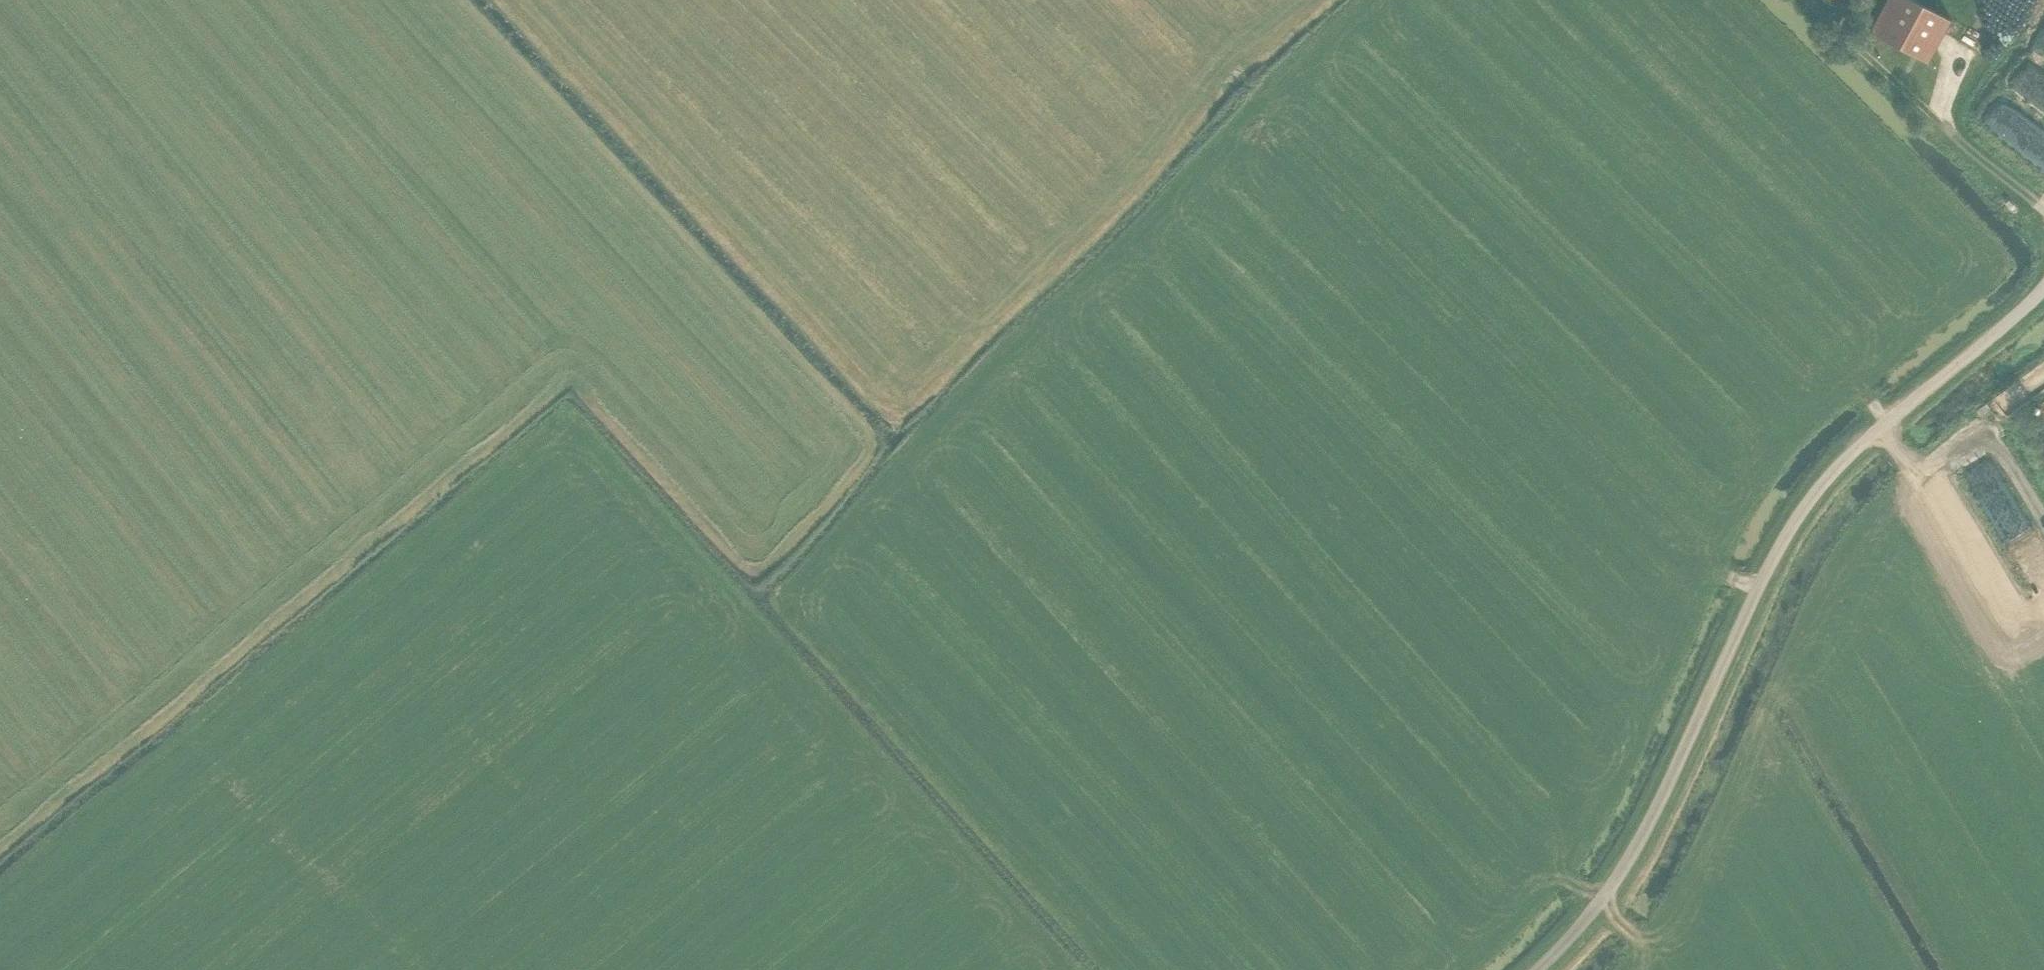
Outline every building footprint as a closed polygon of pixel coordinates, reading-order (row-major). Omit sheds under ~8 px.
[(1872,34),(1929,65),(1952,23),(1910,0),(1890,0),(1872,34)]
